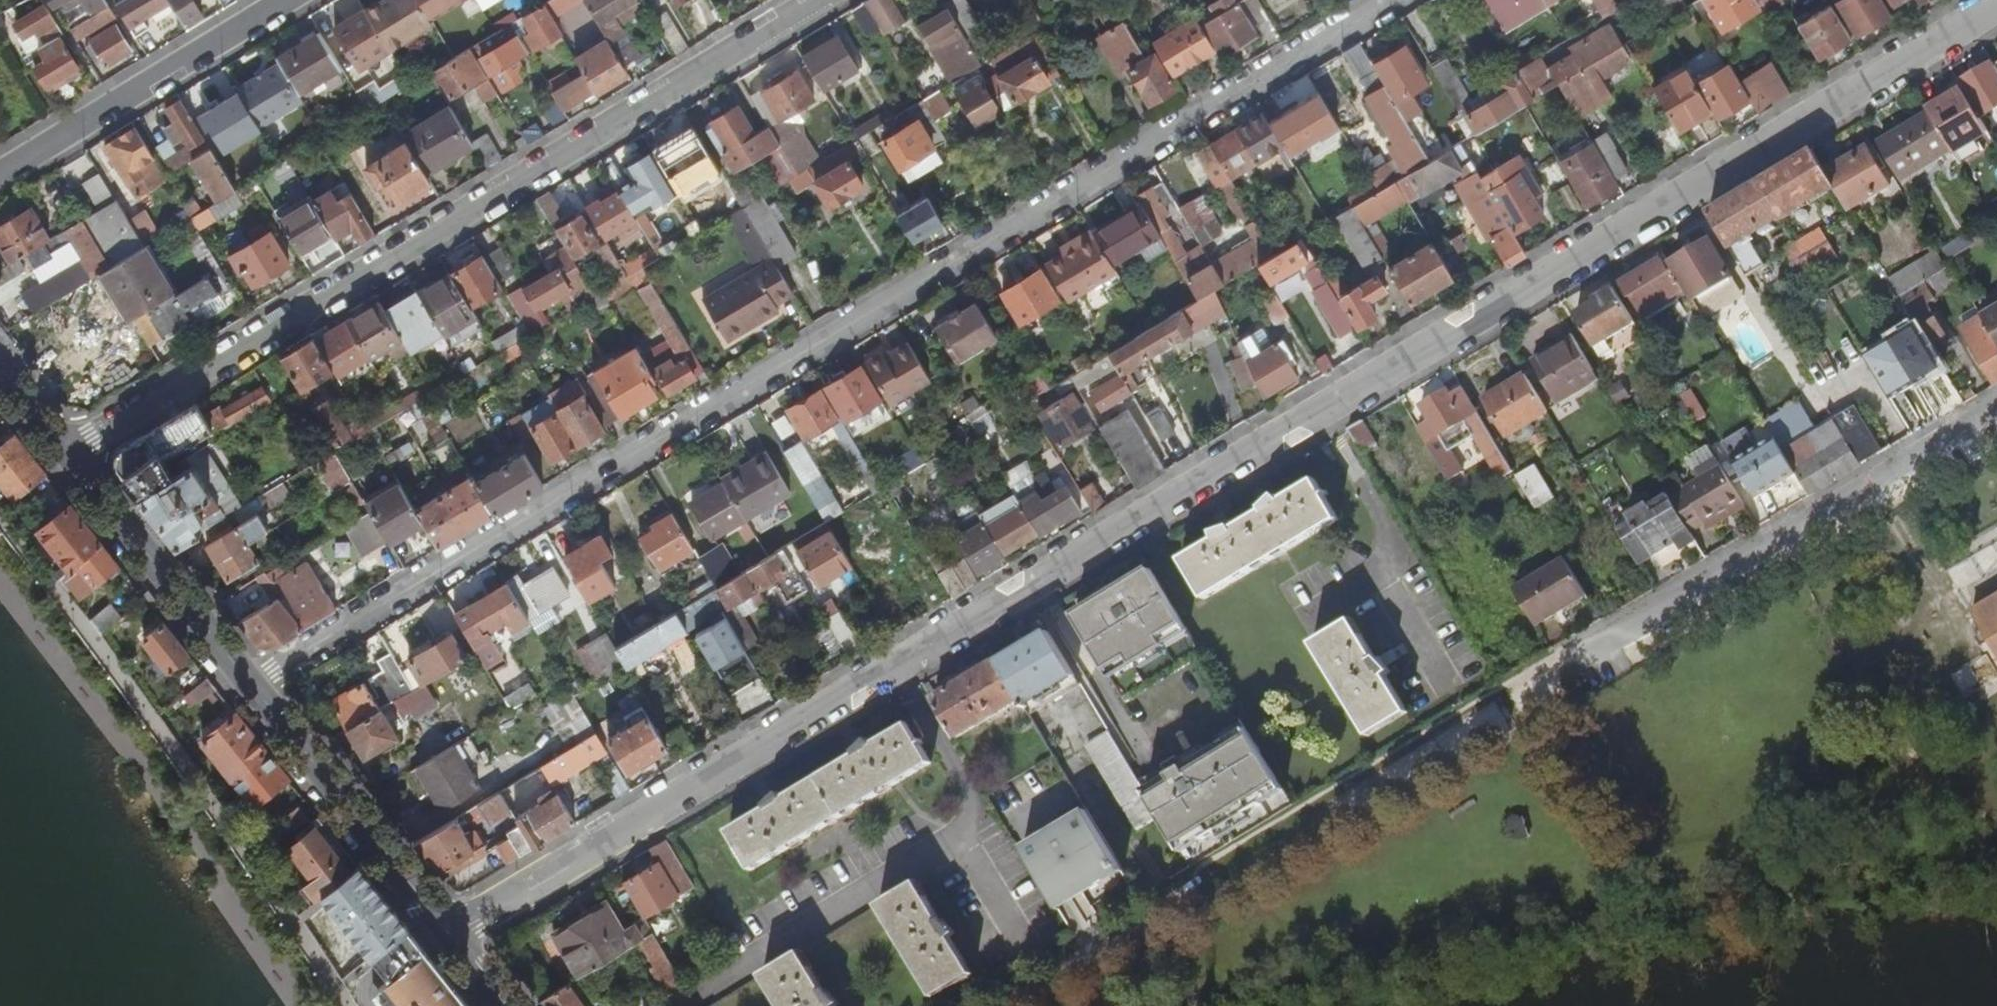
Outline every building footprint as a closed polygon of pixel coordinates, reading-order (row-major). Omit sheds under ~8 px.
[(15,18),(26,37),(38,30),(47,45),(60,37),(65,34),(45,0),(26,0),(16,6),(22,14),(15,18)] [(55,7),(65,1),(70,8),(85,0),(51,0),(55,7)] [(92,12),(72,23),(72,30),(111,7),(107,0),(85,0),(92,12)] [(118,4),(139,40),(153,33),(147,23),(174,6),(170,0),(124,0),(118,4)] [(174,6),(189,31),(198,26),(195,21),(203,16),(194,2),(197,0),(170,0),(174,6)] [(389,50),(411,37),(408,33),(430,20),(419,0),(393,0),(385,5),(383,1),(366,11),(389,50)] [(430,20),(457,3),(467,20),(482,11),(476,0),(419,0),(430,20)] [(552,20),(556,17),(559,23),(587,6),(584,1),(583,0),(551,0),(543,5),(552,20)] [(584,1),(587,6),(613,48),(624,66),(635,60),(640,56),(621,24),(648,8),(643,0),(585,0),(584,1)] [(881,27),(885,33),(909,18),(899,0),(867,0),(865,1),(881,27)] [(921,27),(954,81),(955,81),(980,65),(984,63),(948,3),(946,0),(935,7),(940,15),(921,27)] [(984,63),(1002,53),(970,0),(953,0),(948,3),(984,63)] [(1040,30),(1048,25),(1033,0),(1022,0),(1040,30)] [(1097,10),(1109,30),(1100,35),(1123,73),(1131,68),(1151,101),(1175,86),(1155,53),(1148,57),(1125,20),(1137,13),(1129,0),(1115,0),(1097,10)] [(1196,14),(1198,19),(1217,51),(1220,54),(1257,32),(1250,21),(1239,2),(1242,0),(1219,0),(1196,14)] [(1250,21),(1267,11),(1260,0),(1242,0),(1239,2),(1250,21)] [(1508,29),(1548,4),(1545,0),(1490,0),(1508,29)] [(1606,17),(1621,8),(1616,0),(1595,0),(1606,17)] [(1722,28),(1759,6),(1756,2),(1755,0),(1706,0),(1722,28)] [(1770,2),(1772,1),(1777,9),(1786,4),(1783,0),(1768,0),(1770,2)] [(1859,33),(1891,14),(1886,7),(1882,0),(1842,0),(1840,1),(1859,33)] [(855,7),(870,33),(881,27),(865,1),(855,7)] [(523,17),(532,33),(527,36),(535,48),(560,33),(552,20),(543,5),(539,7),(523,17)] [(335,29),(360,70),(390,52),(389,50),(366,11),(335,29)] [(1840,17),(1806,38),(1818,57),(1851,36),(1840,17)] [(8,43),(16,39),(6,21),(3,23),(0,19),(0,29),(8,43)] [(1156,44),(1175,75),(1217,51),(1198,19),(1156,44)] [(430,20),(408,33),(411,37),(433,23),(430,20)] [(672,20),(660,28),(678,56),(690,48),(672,20)] [(496,33),(471,49),(477,60),(481,58),(491,75),(502,92),(522,80),(516,71),(523,67),(518,59),(507,42),(518,35),(511,24),(496,33)] [(1575,54),(1548,69),(1540,56),(1530,62),(1517,70),(1519,73),(1534,98),(1559,83),(1567,98),(1585,87),(1592,99),(1608,90),(1600,78),(1630,59),(1608,24),(1571,48),(1575,54)] [(91,41),(106,66),(131,50),(116,26),(91,41)] [(988,79),(1004,105),(1050,77),(1036,54),(1033,48),(1042,42),(1036,32),(1004,51),(1013,67),(1002,74),(1000,71),(988,78),(988,79)] [(281,64),(300,95),(343,68),(322,33),(279,60),(281,64)] [(507,42),(518,59),(528,52),(518,35),(507,42)] [(804,56),(824,89),(860,68),(840,35),(804,56)] [(40,49),(43,55),(36,59),(39,65),(36,68),(46,85),(78,66),(60,37),(47,45),(40,49)] [(902,54),(917,79),(941,64),(926,39),(902,54)] [(1344,52),(1370,95),(1368,96),(1369,99),(1388,130),(1397,145),(1405,160),(1423,149),(1419,143),(1394,101),(1373,65),(1359,43),(1344,52)] [(1373,65),(1394,101),(1426,82),(1405,46),(1373,65)] [(613,48),(581,68),(585,74),(596,92),(628,73),(624,66),(613,48)] [(1036,54),(1050,77),(1060,72),(1046,48),(1036,54)] [(635,60),(639,68),(650,61),(645,53),(640,56),(635,60)] [(1527,56),(1513,63),(1517,70),(1530,62),(1527,56)] [(477,60),(488,77),(491,75),(481,58),(477,60)] [(1433,67),(1461,114),(1474,106),(1471,102),(1446,59),(1433,67)] [(1983,117),(1996,109),(1996,61),(1962,82),(1966,88),(1983,117)] [(1696,82),(1711,107),(1716,116),(1749,96),(1743,86),(1729,62),(1696,82)] [(430,74),(437,84),(442,81),(452,98),(478,83),(472,72),(467,66),(455,73),(448,63),(430,74)] [(467,66),(472,72),(476,70),(472,63),(467,66)] [(281,64),(238,89),(257,121),(261,128),(304,102),(300,95),(281,64)] [(955,81),(980,122),(1001,109),(984,82),(988,79),(988,78),(980,65),(955,81)] [(1687,68),(1653,89),(1679,132),(1692,125),(1689,120),(1711,107),(1696,82),(1687,68)] [(771,127),(799,174),(812,166),(784,120),(804,107),(815,101),(798,71),(765,91),(782,120),(771,127)] [(1270,116),(1320,87),(1311,73),(1261,102),(1270,116)] [(1509,90),(1457,121),(1468,138),(1525,104),(1534,98),(1519,73),(1504,82),(1509,90)] [(585,74),(553,93),(563,109),(584,96),(592,108),(602,102),(596,92),(585,74)] [(405,77),(380,91),(375,83),(358,94),(368,111),(383,102),(410,86),(405,77)] [(1749,96),(1759,112),(1772,104),(1756,79),(1743,86),(1749,96)] [(1504,82),(1471,102),(1474,106),(1461,114),(1455,118),(1457,121),(1509,90),(1504,82)] [(1567,98),(1578,116),(1611,96),(1608,90),(1592,99),(1585,87),(1567,98)] [(1934,111),(1956,148),(1958,152),(1979,139),(1992,131),(1983,117),(1966,88),(1932,109),(1934,111)] [(923,100),(936,121),(952,112),(940,90),(924,99),(923,100)] [(1320,91),(1269,122),(1284,147),(1289,155),(1340,124),(1320,91)] [(164,161),(171,173),(191,161),(209,150),(174,92),(161,100),(173,120),(164,125),(175,142),(183,137),(189,146),(174,155),(164,161)] [(1363,102),(1382,133),(1388,130),(1369,99),(1363,102)] [(909,108),(917,122),(886,141),(901,167),(935,147),(925,128),(936,121),(923,100),(909,108)] [(710,129),(735,171),(767,151),(786,182),(789,180),(799,174),(771,127),(769,124),(756,131),(740,106),(714,121),(716,125),(710,129)] [(450,107),(404,135),(408,143),(426,173),(473,144),(450,107)] [(784,120),(812,166),(821,161),(800,127),(811,120),(804,107),(784,120)] [(1880,143),(1902,180),(1956,148),(1934,111),(1880,143)] [(1264,113),(1237,128),(1258,163),(1268,180),(1290,167),(1281,153),(1277,151),(1284,147),(1269,122),(1264,113)] [(850,133),(855,141),(870,132),(887,122),(882,114),(856,129),(850,133)] [(134,125),(103,144),(120,171),(128,185),(157,168),(149,156),(152,155),(134,125)] [(847,128),(850,133),(856,129),(853,125),(847,128)] [(684,135),(697,157),(709,149),(696,128),(684,135)] [(1217,153),(1232,178),(1258,163),(1237,128),(1211,144),(1217,153)] [(855,141),(863,154),(882,186),(897,178),(870,132),(855,141)] [(1419,143),(1423,149),(1430,160),(1447,150),(1436,133),(1419,143)] [(1594,142),(1615,177),(1626,170),(1605,135),(1594,142)] [(1591,138),(1558,158),(1560,163),(1594,142),(1591,138)] [(1979,139),(1958,152),(1964,162),(1985,149),(1979,139)] [(1186,154),(1193,167),(1217,153),(1211,144),(1209,140),(1186,154)] [(157,150),(164,161),(174,155),(168,144),(166,141),(156,147),(157,150)] [(816,182),(831,206),(863,187),(849,163),(863,154),(855,141),(821,161),(812,166),(799,174),(789,180),(796,193),(816,182)] [(1430,160),(1408,174),(1396,181),(1407,199),(1408,201),(1453,174),(1472,162),(1460,142),(1447,150),(1430,160)] [(1594,142),(1560,163),(1586,205),(1620,186),(1615,177),(1594,142)] [(408,143),(376,162),(376,164),(368,169),(378,187),(388,181),(399,200),(431,181),(426,173),(408,143)] [(1827,170),(1837,187),(1850,210),(1891,184),(1883,171),(1889,167),(1875,144),(1870,147),(1868,146),(1827,170)] [(1397,145),(1391,149),(1396,157),(1397,156),(1408,174),(1430,160),(1423,149),(1405,160),(1397,145)] [(1356,152),(1369,173),(1379,167),(1366,146),(1356,152)] [(191,161),(217,203),(236,192),(211,149),(209,150),(191,161)] [(641,223),(654,245),(663,239),(645,210),(679,190),(655,150),(628,167),(635,180),(620,189),(637,217),(641,223)] [(1763,180),(1786,217),(1808,204),(1804,199),(1812,195),(1815,200),(1837,187),(1827,170),(1814,150),(1763,180)] [(1373,185),(1352,151),(1328,164),(1339,183),(1315,197),(1329,220),(1336,216),(1353,206),(1379,190),(1375,184),(1373,185)] [(1193,167),(1208,192),(1219,186),(1239,218),(1241,217),(1254,238),(1212,264),(1224,283),(1260,262),(1276,252),(1232,178),(1217,153),(1193,167)] [(1520,154),(1482,178),(1515,233),(1545,215),(1536,200),(1525,181),(1533,176),(1520,154)] [(1375,184),(1379,190),(1396,181),(1408,174),(1397,156),(1396,157),(1379,167),(1369,173),(1375,184)] [(597,194),(618,229),(637,217),(620,189),(603,159),(589,168),(602,191),(597,194)] [(1472,162),(1453,174),(1458,182),(1477,170),(1472,162)] [(1457,183),(1490,238),(1492,236),(1508,262),(1526,251),(1515,233),(1482,178),(1477,170),(1458,182),(1457,183)] [(86,184),(100,208),(115,198),(101,175),(86,184)] [(724,176),(685,200),(696,218),(736,194),(724,176)] [(1525,181),(1536,200),(1544,195),(1533,176),(1525,181)] [(1138,195),(1154,223),(1159,232),(1169,226),(1165,217),(1169,214),(1164,205),(1174,200),(1162,180),(1138,195)] [(1712,211),(1752,276),(1769,265),(1752,238),(1756,236),(1751,229),(1759,224),(1763,231),(1786,217),(1763,180),(1712,211)] [(1353,206),(1364,225),(1407,199),(1396,181),(1379,190),(1353,206)] [(217,203),(201,213),(205,221),(214,215),(218,221),(244,205),(241,200),(255,191),(251,183),(236,192),(217,203)] [(1558,189),(1572,213),(1582,207),(1568,183),(1558,189)] [(346,184),(313,204),(333,237),(335,239),(353,229),(363,245),(378,237),(346,184)] [(737,196),(743,207),(757,199),(751,188),(737,196)] [(538,198),(552,222),(563,215),(549,192),(538,198)] [(1102,213),(1106,223),(1095,230),(1097,234),(1108,252),(1154,223),(1138,195),(1136,192),(1102,213)] [(934,193),(900,207),(913,239),(947,225),(934,193)] [(1804,199),(1808,204),(1815,200),(1812,195),(1804,199)] [(743,207),(774,257),(778,265),(796,254),(775,219),(782,215),(775,202),(768,207),(762,196),(757,199),(743,207)] [(1180,209),(1192,230),(1204,223),(1214,216),(1202,196),(1180,209)] [(100,208),(51,238),(26,254),(35,268),(55,257),(53,253),(71,242),(81,259),(24,294),(36,314),(102,274),(145,247),(130,222),(115,198),(100,208)] [(279,218),(302,256),(333,237),(313,204),(311,199),(279,218)] [(1336,216),(1367,268),(1383,259),(1372,239),(1364,225),(1353,206),(1336,216)] [(0,228),(0,241),(13,262),(15,261),(26,254),(51,238),(33,208),(0,228)] [(145,213),(130,222),(145,247),(147,246),(160,238),(145,213)] [(574,257),(577,255),(599,242),(582,215),(570,222),(565,226),(561,228),(557,230),(568,248),(574,257)] [(1204,223),(1213,238),(1223,231),(1214,216),(1204,223)] [(565,226),(570,222),(567,217),(562,221),(565,226)] [(618,229),(622,235),(641,223),(637,217),(618,229)] [(179,226),(186,236),(197,229),(190,219),(179,226)] [(1192,230),(1201,245),(1213,238),(1204,223),(1192,230)] [(1751,229),(1756,236),(1763,231),(1759,224),(1751,229)] [(249,234),(254,243),(267,235),(262,226),(249,234)] [(1093,227),(1061,248),(1065,254),(1097,234),(1095,230),(1093,227)] [(1801,242),(1808,255),(1830,240),(1822,228),(1801,242)] [(254,243),(231,257),(242,274),(245,271),(254,286),(290,265),(270,233),(267,235),(254,243)] [(1372,239),(1383,259),(1384,259),(1394,253),(1381,233),(1372,239)] [(1047,265),(1068,300),(1118,269),(1108,252),(1097,234),(1065,254),(1047,265)] [(654,245),(658,251),(661,257),(670,251),(663,239),(654,245)] [(1276,252),(1260,262),(1272,282),(1308,260),(1297,240),(1276,252)] [(1683,279),(1692,294),(1696,300),(1735,276),(1713,240),(1674,264),(1683,279)] [(1433,242),(1389,268),(1410,303),(1454,277),(1433,242)] [(1786,251),(1802,277),(1816,268),(1808,255),(1801,242),(1786,251)] [(618,273),(622,280),(628,276),(623,267),(609,243),(599,248),(615,275),(618,273)] [(1170,250),(1180,267),(1188,262),(1178,245),(1170,250)] [(102,274),(130,321),(134,318),(175,294),(147,246),(145,247),(102,274)] [(511,299),(522,316),(532,334),(547,325),(547,324),(537,308),(552,299),(555,304),(589,283),(574,257),(568,248),(554,257),(561,269),(511,299)] [(1939,249),(1892,278),(1901,294),(1926,279),(1942,269),(1949,265),(1939,249)] [(651,250),(623,267),(628,276),(644,267),(661,257),(658,251),(653,254),(651,250)] [(453,274),(472,306),(504,287),(485,255),(453,274)] [(704,299),(727,338),(748,326),(745,322),(755,317),(757,321),(778,308),(775,303),(794,291),(778,265),(774,257),(704,299)] [(1623,284),(1647,320),(1692,294),(1683,279),(1680,281),(1666,258),(1623,284)] [(22,273),(15,261),(13,262),(0,270),(0,286),(22,273)] [(1305,270),(1316,289),(1315,290),(1342,335),(1356,327),(1338,298),(1329,282),(1317,263),(1305,270)] [(1187,279),(1198,299),(1215,289),(1224,283),(1212,264),(1187,279)] [(134,318),(139,326),(151,346),(195,319),(191,311),(188,306),(195,302),(198,306),(221,292),(224,293),(233,287),(220,266),(201,277),(202,280),(176,295),(175,293),(175,294),(134,318)] [(1005,291),(1023,321),(1058,300),(1040,269),(1005,291)] [(1926,279),(1937,297),(1952,288),(1942,269),(1926,279)] [(421,293),(444,332),(445,334),(477,314),(472,306),(453,274),(421,293)] [(1329,282),(1338,298),(1340,297),(1358,327),(1377,316),(1369,302),(1387,291),(1378,275),(1349,293),(1339,276),(1329,282)] [(1901,294),(1931,343),(1947,333),(1929,303),(1937,297),(1926,279),(1901,294)] [(640,288),(671,340),(680,354),(692,346),(652,280),(640,288)] [(1580,316),(1608,362),(1647,339),(1615,286),(1597,298),(1601,303),(1580,316)] [(1135,337),(1146,357),(1147,358),(1225,310),(1215,289),(1198,299),(1152,327),(1135,337)] [(1263,299),(1277,323),(1291,315),(1277,291),(1263,299)] [(389,313),(404,339),(412,352),(444,332),(421,293),(389,313)] [(352,325),(360,339),(370,356),(371,358),(404,339),(389,313),(382,301),(366,312),(368,315),(352,325)] [(188,306),(191,311),(198,306),(195,302),(188,306)] [(956,315),(976,349),(998,336),(978,302),(956,315)] [(9,330),(26,320),(18,309),(11,313),(6,305),(0,309),(0,318),(9,330)] [(18,309),(26,320),(30,318),(23,306),(18,309)] [(1983,314),(1996,337),(1996,306),(1983,314)] [(1996,381),(1996,337),(1983,314),(1961,328),(1972,347),(1976,347),(1996,381)] [(938,326),(958,360),(976,349),(956,315),(938,326)] [(512,323),(522,340),(532,334),(522,316),(512,323)] [(745,322),(748,326),(757,321),(755,317),(745,322)] [(130,321),(96,342),(104,355),(106,358),(128,344),(123,335),(136,327),(139,326),(134,318),(130,321)] [(315,338),(335,369),(342,382),(357,373),(353,367),(370,356),(360,339),(347,347),(343,340),(337,339),(328,325),(313,334),(315,338)] [(123,335),(128,344),(144,371),(158,363),(136,327),(123,335)] [(1238,341),(1243,351),(1257,383),(1263,395),(1290,379),(1274,342),(1258,352),(1250,334),(1238,341)] [(1109,352),(1122,374),(1132,391),(1139,387),(1128,368),(1146,357),(1135,337),(1109,352)] [(315,338),(283,357),(299,383),(300,385),(306,395),(311,392),(307,386),(335,369),(315,338)] [(671,340),(643,357),(656,378),(660,376),(686,360),(696,376),(706,370),(692,346),(680,354),(671,340)] [(1535,360),(1562,403),(1601,379),(1578,340),(1555,355),(1552,350),(1535,360)] [(90,345),(98,358),(104,355),(96,342),(90,345)] [(503,352),(508,361),(524,351),(518,342),(503,352)] [(867,362),(892,403),(932,379),(910,342),(886,355),(884,352),(867,362)] [(90,345),(66,360),(74,372),(98,358),(90,345)] [(638,348),(589,377),(581,381),(588,393),(607,424),(660,392),(653,380),(656,378),(643,357),(638,348)] [(1230,358),(1245,389),(1257,383),(1243,351),(1230,358)] [(1056,371),(1062,381),(1071,376),(1075,373),(1091,363),(1085,354),(1056,371)] [(266,363),(284,392),(299,383),(283,357),(281,359),(279,355),(266,363)] [(370,356),(353,367),(357,373),(374,362),(371,358),(370,356)] [(686,360),(660,376),(670,391),(696,376),(686,360)] [(1919,377),(1933,399),(1957,385),(1943,362),(1919,377)] [(462,363),(430,382),(431,384),(435,392),(468,372),(462,363)] [(1075,373),(1082,383),(1098,373),(1092,363),(1091,363),(1075,373)] [(573,367),(579,378),(581,381),(589,377),(581,364),(573,367)] [(827,386),(847,419),(882,398),(862,366),(827,386)] [(1122,374),(1090,392),(1101,410),(1132,391),(1122,374)] [(1488,400),(1510,436),(1551,412),(1528,374),(1488,400)] [(656,378),(666,394),(670,391),(660,376),(656,378)] [(1152,380),(1164,402),(1169,400),(1157,377),(1152,380)] [(579,378),(551,395),(561,412),(580,444),(605,430),(585,396),(588,393),(581,381),(579,378)] [(1611,390),(1619,403),(1630,396),(1622,383),(1611,390)] [(431,384),(398,404),(403,411),(412,406),(426,397),(435,392),(431,384)] [(1420,430),(1451,480),(1468,470),(1459,457),(1458,458),(1455,451),(1477,438),(1502,479),(1515,471),(1464,386),(1454,393),(1451,389),(1421,407),(1430,423),(1420,430)] [(263,388),(225,411),(222,406),(207,415),(218,432),(270,400),(263,388)] [(833,422),(865,477),(874,471),(842,416),(838,419),(821,390),(790,409),(811,443),(816,440),(813,434),(833,422)] [(311,403),(339,450),(343,447),(370,431),(371,430),(366,421),(347,391),(341,395),(346,402),(340,406),(350,423),(346,426),(326,393),(311,403)] [(1040,412),(1060,446),(1095,425),(1075,391),(1040,412)] [(420,419),(407,427),(413,436),(426,429),(435,445),(450,436),(426,397),(412,406),(420,419)] [(200,402),(124,449),(120,468),(126,477),(160,450),(178,480),(145,500),(180,544),(226,516),(201,474),(232,456),(219,434),(218,432),(207,415),(200,402)] [(398,403),(366,421),(371,430),(403,411),(398,404),(398,403)] [(1836,417),(1865,464),(1887,451),(1858,404),(1836,417)] [(1147,414),(1161,439),(1174,431),(1159,407),(1147,414)] [(1101,427),(1136,486),(1164,469),(1128,411),(1101,427)] [(1808,411),(1775,432),(1779,438),(1784,447),(1818,426),(1808,411)] [(532,429),(552,461),(580,444),(561,412),(532,429)] [(1784,447),(1800,475),(1813,495),(1865,464),(1836,417),(1836,415),(1818,426),(1784,447)] [(1349,429),(1364,454),(1378,445),(1363,421),(1349,429)] [(963,425),(930,446),(935,455),(969,435),(963,425)] [(17,499),(30,489),(48,475),(18,437),(0,450),(0,478),(17,499)] [(1738,462),(1760,498),(1800,475),(1784,447),(1779,438),(1755,452),(1741,461),(1738,462)] [(785,451),(827,521),(844,511),(802,441),(785,451)] [(1711,445),(1692,457),(1704,477),(1705,476),(1723,465),(1711,445)] [(917,446),(896,459),(905,474),(927,462),(917,446)] [(335,452),(352,480),(360,475),(343,447),(339,450),(335,452)] [(1751,447),(1738,455),(1741,461),(1755,452),(1751,447)] [(385,456),(391,466),(403,458),(398,448),(385,456)] [(160,450),(126,477),(145,500),(178,480),(160,450)] [(724,482),(746,519),(792,492),(767,451),(749,462),(752,466),(724,482)] [(317,462),(336,492),(353,482),(352,480),(335,452),(317,462)] [(927,462),(905,474),(910,481),(931,469),(933,471),(949,462),(943,452),(927,462)] [(527,454),(478,483),(496,514),(545,485),(527,454)] [(722,478),(724,482),(752,466),(749,462),(722,478)] [(1672,496),(1693,530),(1709,521),(1745,499),(1724,464),(1723,465),(1705,476),(1704,477),(1672,496)] [(1520,478),(1533,500),(1539,510),(1556,499),(1537,468),(1520,478)] [(865,477),(875,493),(884,488),(874,471),(865,477)] [(30,489),(39,501),(57,486),(48,475),(30,489)] [(473,476),(417,510),(425,522),(440,548),(496,514),(478,483),(473,476)] [(399,478),(364,499),(367,505),(402,484),(399,478)] [(1184,559),(1208,597),(1339,517),(1315,479),(1282,499),(1278,495),(1265,509),(1235,528),(1233,526),(1216,532),(1217,538),(1184,559)] [(336,492),(354,523),(372,512),(367,505),(364,499),(353,482),(336,492)] [(710,497),(694,507),(712,538),(741,522),(744,527),(743,529),(743,530),(743,531),(748,539),(756,535),(746,519),(724,482),(707,493),(710,497)] [(260,496),(268,511),(291,497),(283,483),(260,496)] [(1080,490),(1093,512),(1106,504),(1093,483),(1080,490)] [(367,505),(372,512),(388,539),(403,530),(405,534),(425,522),(417,510),(402,484),(367,505)] [(1043,498),(1058,524),(1081,510),(1066,484),(1043,498)] [(37,502),(47,515),(67,499),(57,486),(39,501),(37,502)] [(1021,502),(1039,533),(1041,535),(1058,524),(1043,498),(1039,491),(1021,502)] [(1622,529),(1644,565),(1646,563),(1647,565),(1661,557),(1675,548),(1671,541),(1678,536),(1686,549),(1699,541),(1693,530),(1672,496),(1671,495),(1654,505),(1652,502),(1632,514),(1636,520),(1622,529)] [(1745,499),(1709,521),(1713,527),(1749,506),(1745,499)] [(985,523),(1004,554),(1039,533),(1021,502),(985,523)] [(72,505),(41,531),(71,571),(79,564),(104,545),(72,505)] [(977,509),(952,525),(959,536),(984,521),(977,509)] [(348,526),(365,553),(388,539),(372,512),(354,523),(348,526)] [(641,538),(660,570),(694,549),(673,513),(655,524),(658,528),(641,538)] [(1618,523),(1622,529),(1636,520),(1632,514),(1618,523)] [(242,520),(228,529),(230,533),(239,528),(246,539),(251,536),(242,520)] [(827,521),(784,547),(795,565),(804,560),(819,583),(852,563),(827,521)] [(959,536),(979,571),(1005,556),(1004,554),(985,523),(984,521),(959,536)] [(230,533),(208,546),(218,563),(272,530),(269,526),(251,536),(246,539),(239,528),(230,533)] [(272,530),(218,563),(229,579),(259,562),(253,551),(276,537),(272,530)] [(602,536),(568,555),(579,572),(596,561),(612,553),(602,536)] [(1675,548),(1661,557),(1666,565),(1700,542),(1699,541),(1686,549),(1678,536),(1671,541),(1675,548)] [(79,564),(95,584),(120,565),(104,545),(79,564)] [(699,558),(712,580),(717,587),(740,573),(722,545),(699,558)] [(769,556),(747,569),(758,587),(776,577),(789,598),(808,587),(795,565),(784,547),(769,556)] [(930,556),(954,596),(978,582),(964,558),(952,565),(942,549),(930,556)] [(596,561),(605,578),(621,569),(612,553),(596,561)] [(1517,589),(1540,628),(1591,598),(1568,558),(1517,589)] [(267,574),(276,585),(290,576),(283,564),(267,574)] [(290,576),(276,585),(300,614),(310,626),(337,610),(308,565),(290,576)] [(508,583),(530,620),(553,606),(571,595),(554,569),(526,585),(520,576),(508,583)] [(711,591),(745,647),(758,639),(737,601),(752,591),(759,603),(765,599),(758,587),(747,569),(740,573),(717,587),(711,591)] [(1184,624),(1153,573),(1070,626),(1095,672),(1108,661),(1114,670),(1154,650),(1150,639),(1184,624)] [(712,580),(672,604),(677,611),(711,591),(717,587),(712,580)] [(508,583),(456,614),(488,665),(506,654),(491,630),(503,622),(500,617),(505,614),(514,629),(530,620),(508,583)] [(646,599),(659,622),(677,611),(672,604),(660,584),(643,594),(646,599)] [(711,591),(677,611),(688,629),(712,614),(717,622),(697,634),(719,671),(743,657),(740,651),(745,647),(711,591)] [(279,598),(241,620),(261,646),(273,649),(305,629),(295,617),(279,598)] [(631,609),(644,631),(659,622),(646,599),(631,609)] [(1975,614),(1985,630),(1996,624),(1996,601),(1975,614)] [(115,604),(94,620),(104,632),(125,616),(115,604)] [(530,620),(539,635),(562,621),(553,606),(530,620)] [(617,647),(628,665),(688,629),(677,611),(659,622),(644,631),(617,647)] [(829,622),(842,642),(856,634),(843,612),(828,620),(829,622)] [(1316,643),(1371,733),(1409,710),(1387,673),(1391,670),(1380,657),(1378,657),(1354,620),(1316,643)] [(818,628),(831,651),(843,644),(842,642),(829,622),(818,628)] [(165,623),(145,639),(169,671),(190,654),(165,623)] [(1996,650),(1996,624),(1985,630),(1996,650)] [(452,634),(467,659),(479,652),(464,627),(452,634)] [(1001,664),(1022,699),(1027,707),(1079,677),(1074,668),(1052,633),(1001,664)] [(452,634),(410,660),(425,684),(429,682),(467,659),(452,634)] [(610,636),(582,652),(600,682),(628,665),(617,647),(610,636)] [(380,664),(391,682),(401,698),(415,690),(394,656),(380,664)] [(935,701),(958,739),(1022,699),(1001,664),(999,661),(935,701)] [(208,678),(189,693),(197,703),(202,701),(217,689),(208,678)] [(372,693),(382,709),(401,698),(391,682),(372,693)] [(417,689),(423,698),(434,691),(429,682),(425,684),(417,689)] [(356,701),(339,711),(349,729),(382,709),(372,693),(366,683),(350,692),(356,701)] [(382,709),(349,729),(366,757),(412,730),(401,712),(423,699),(423,698),(417,689),(415,690),(401,698),(382,709)] [(728,697),(743,722),(756,714),(741,690),(728,697)] [(545,708),(559,731),(560,730),(571,748),(596,732),(597,732),(576,696),(573,691),(545,708)] [(644,708),(627,718),(631,726),(610,739),(630,769),(644,760),(647,765),(657,759),(655,755),(668,747),(644,708)] [(238,715),(206,741),(236,779),(269,753),(238,715)] [(732,831),(754,869),(934,762),(926,748),(928,744),(925,740),(926,736),(916,720),(876,743),(871,740),(859,752),(859,755),(788,797),(769,800),(769,808),(732,831)] [(1288,791),(1247,724),(1148,790),(1128,802),(1160,863),(1288,791)] [(519,779),(528,793),(552,779),(554,783),(607,751),(596,732),(571,748),(519,779)] [(418,766),(444,807),(480,786),(471,771),(486,762),(471,735),(418,766)] [(269,753),(236,779),(255,803),(289,778),(269,753)] [(500,790),(417,841),(443,874),(486,847),(478,834),(470,839),(463,827),(470,823),(472,826),(487,816),(491,821),(511,809),(500,790)] [(517,818),(522,825),(535,847),(577,822),(559,793),(558,794),(552,791),(540,798),(543,802),(517,818)] [(300,806),(274,826),(283,839),(310,818),(300,806)] [(511,809),(491,821),(493,825),(513,812),(511,809)] [(1026,851),(1060,907),(1124,867),(1089,810),(1026,851)] [(291,849),(314,878),(308,883),(320,899),(353,872),(318,828),(324,822),(319,817),(297,835),(301,841),(291,849)] [(509,832),(523,854),(535,847),(522,825),(509,832)] [(664,859),(625,882),(645,916),(696,884),(669,839),(656,846),(664,859)] [(320,899),(300,914),(312,932),(338,912),(361,943),(334,964),(345,981),(376,956),(409,929),(359,867),(353,872),(320,899)] [(1124,867),(1060,907),(1064,913),(1128,874),(1124,867)] [(881,904),(895,931),(937,998),(974,975),(953,939),(956,933),(946,923),(943,921),(919,883),(881,904)] [(608,902),(585,915),(589,921),(611,908),(608,902)] [(555,933),(581,977),(642,940),(654,932),(647,919),(626,932),(611,908),(589,921),(585,915),(555,933)] [(409,929),(376,956),(394,979),(423,956),(448,987),(453,984),(427,952),(409,929)] [(642,940),(680,1003),(692,996),(686,986),(654,932),(642,940)] [(779,1001),(782,1005),(838,1005),(840,1004),(827,990),(803,952),(763,973),(779,1001)] [(394,979),(378,992),(389,1005),(425,1005),(448,987),(423,956),(394,979)] [(549,1005),(594,1005),(574,981),(544,1000),(549,1005)] [(463,1005),(470,1005),(453,984),(448,987),(463,1005)] [(425,1005),(463,1005),(448,987),(425,1005)]
